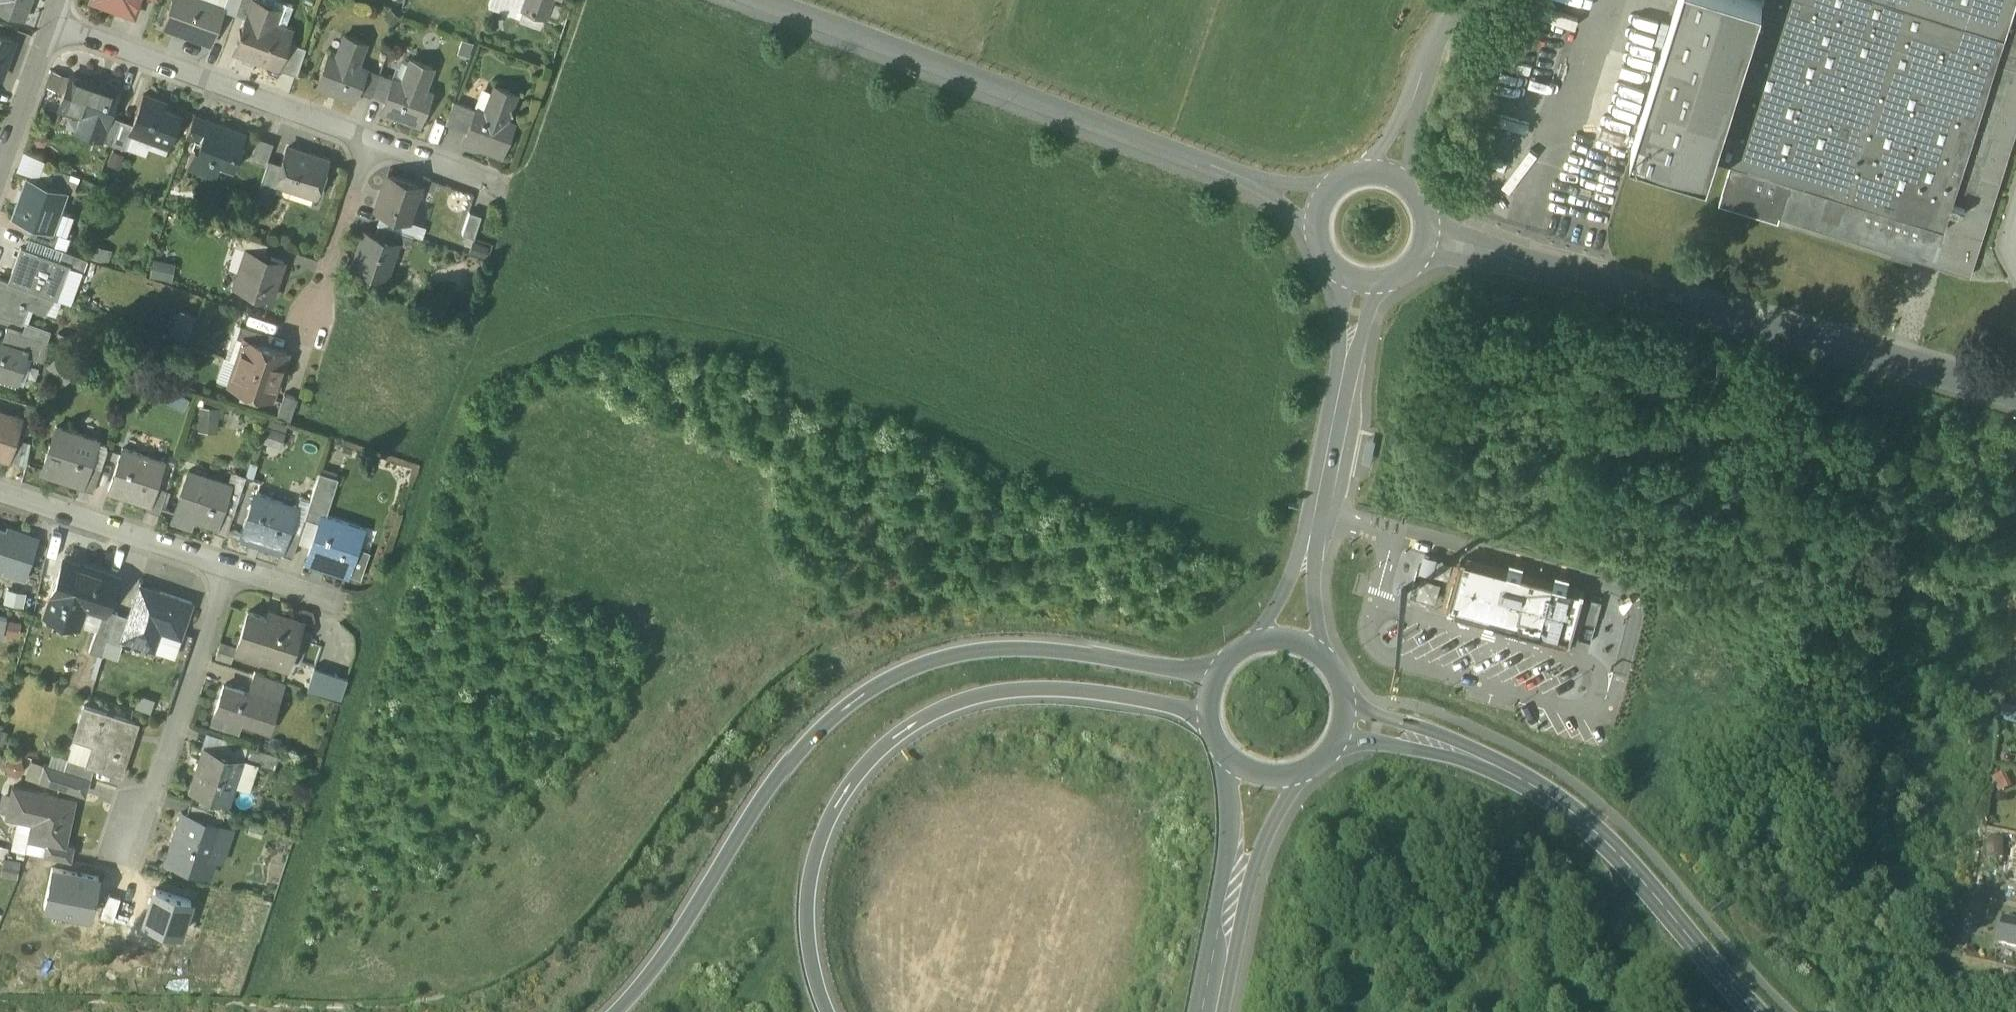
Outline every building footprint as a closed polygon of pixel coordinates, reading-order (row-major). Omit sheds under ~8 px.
[(21,16),(27,0),(0,0),(0,7),(21,16)] [(133,15),(139,0),(92,0),(133,15)] [(211,44),(224,9),(225,7),(224,6),(207,0),(171,0),(162,26),(211,44)] [(235,13),(239,0),(226,0),(224,6),(225,7),(224,9),(235,13)] [(235,13),(246,17),(251,4),(253,0),(239,0),(235,13)] [(272,12),(274,7),(255,0),(253,0),(251,4),(272,12)] [(523,9),(526,0),(500,0),(523,9)] [(545,16),(551,0),(526,0),(523,9),(545,16)] [(1713,154),(1762,0),(1679,0),(1632,149),(1706,173),(1713,154)] [(1732,160),(1790,179),(1778,216),(1780,216),(1913,259),(1915,250),(1943,259),(1940,267),(1970,277),(2015,134),(2015,122),(2015,119),(2015,0),(2005,34),(1901,0),(1762,0),(1713,154),(1732,160)] [(2005,34),(2015,0),(1901,0),(2005,34)] [(234,53),(278,68),(287,42),(287,41),(291,28),(269,20),(272,12),(251,4),(246,17),(234,53)] [(0,76),(14,39),(0,34),(0,76)] [(318,83),(355,97),(357,92),(357,91),(356,90),(364,69),(356,66),(365,42),(344,35),(335,58),(328,55),(328,56),(318,83)] [(278,68),(297,74),(305,48),(287,42),(278,68)] [(383,106),(421,120),(432,92),(424,89),(432,67),(410,59),(402,83),(392,79),(385,101),(383,106)] [(357,91),(370,96),(378,74),(364,69),(356,90),(357,91)] [(392,79),(378,74),(370,96),(385,101),(392,79)] [(80,132),(102,140),(111,116),(121,87),(108,82),(106,88),(71,75),(59,108),(85,117),(80,132)] [(466,138),(503,152),(514,122),(506,120),(516,94),(495,86),(485,113),(476,110),(468,131),(466,138)] [(131,132),(169,146),(180,116),(158,108),(160,102),(142,95),(132,123),(129,132),(131,132)] [(445,123),(468,131),(476,110),(453,101),(445,123)] [(185,137),(200,142),(208,120),(193,115),(185,137)] [(102,140),(112,144),(121,119),(111,116),(102,140)] [(132,123),(121,119),(112,144),(125,148),(131,132),(129,132),(132,123)] [(186,170),(206,177),(213,157),(218,159),(216,166),(232,172),(243,141),(228,136),(231,128),(208,120),(200,142),(198,146),(195,145),(186,170)] [(251,162),(266,167),(268,160),(273,145),(258,140),(251,162)] [(277,182),(317,196),(329,162),(287,148),(282,165),(276,182),(277,182)] [(16,169),(37,176),(43,159),(23,150),(16,169)] [(282,165),(268,160),(266,167),(258,189),(273,194),(277,182),(276,182),(282,165)] [(1778,222),(1780,216),(1778,216),(1790,179),(1732,160),(1718,203),(1778,222)] [(369,207),(402,219),(413,184),(381,173),(369,207)] [(32,225),(52,232),(53,231),(67,190),(28,176),(12,217),(32,225)] [(462,232),(472,235),(480,213),(469,209),(462,232)] [(412,234),(401,231),(376,222),(372,234),(397,243),(408,246),(412,234)] [(28,236),(52,245),(56,232),(53,231),(52,232),(32,225),(28,236)] [(353,266),(385,277),(397,243),(372,234),(365,231),(353,266)] [(248,249),(264,254),(268,242),(243,234),(239,232),(235,245),(248,249)] [(24,248),(48,257),(52,245),(28,236),(24,248)] [(63,249),(77,254),(81,242),(65,237),(62,249),(63,249)] [(54,261),(58,262),(63,249),(62,249),(52,245),(48,257),(54,259),(54,261)] [(20,247),(8,280),(47,294),(51,296),(55,297),(61,281),(48,276),(54,261),(54,259),(48,257),(24,248),(20,247)] [(77,254),(63,249),(58,262),(81,270),(85,257),(77,254)] [(234,286),(271,297),(283,260),(264,254),(248,249),(241,271),(239,271),(234,286)] [(1915,250),(1913,259),(1940,267),(1943,259),(1915,250)] [(150,275),(173,278),(175,259),(152,257),(150,275)] [(47,294),(8,280),(0,277),(0,314),(21,322),(27,305),(41,310),(47,294)] [(47,294),(41,310),(46,312),(51,296),(47,294)] [(25,322),(21,333),(31,336),(42,340),(45,341),(48,330),(25,322)] [(244,338),(259,344),(263,332),(240,325),(236,337),(244,340),(244,338)] [(26,349),(31,336),(21,333),(7,328),(2,342),(26,349)] [(25,354),(36,358),(42,340),(31,336),(26,349),(25,354)] [(244,340),(236,361),(279,375),(287,353),(259,344),(244,338),(244,340)] [(2,371),(17,376),(25,354),(26,349),(2,342),(0,341),(0,376),(2,371)] [(63,371),(69,377),(79,368),(65,352),(51,364),(59,374),(63,371)] [(271,398),(279,375),(236,361),(229,384),(271,398)] [(17,376),(2,371),(0,376),(0,377),(16,382),(17,376)] [(277,417),(289,421),(297,398),(284,394),(277,417)] [(219,429),(221,405),(200,403),(198,427),(219,429)] [(6,455),(18,419),(0,413),(0,454),(6,455)] [(84,481),(85,481),(91,464),(99,440),(57,426),(43,467),(84,481)] [(260,439),(280,444),(283,433),(263,428),(260,439)] [(10,459),(25,464),(30,440),(17,436),(10,459)] [(149,502),(151,503),(156,486),(164,462),(125,449),(111,490),(149,502)] [(82,485),(93,489),(100,467),(91,464),(85,481),(84,481),(82,485)] [(216,525),(217,525),(223,508),(231,484),(189,470),(175,511),(216,525)] [(305,517),(317,520),(319,514),(325,516),(338,478),(320,472),(305,517)] [(147,508),(159,512),(167,490),(156,486),(151,503),(149,502),(147,508)] [(283,547),(284,547),(289,530),(297,506),(255,493),(242,533),(283,547)] [(214,530),(226,534),(233,512),(223,508),(217,525),(216,525),(214,530)] [(367,553),(354,549),(361,528),(325,516),(319,514),(317,520),(306,554),(348,568),(348,570),(360,574),(367,553)] [(7,531),(0,529),(0,562),(7,564),(4,570),(24,577),(38,536),(9,527),(7,531)] [(281,552),(292,556),(300,533),(289,530),(284,547),(283,547),(281,552)] [(1468,554),(1466,560),(1507,572),(1508,568),(1522,572),(1521,576),(1553,585),(1554,581),(1568,584),(1567,589),(1580,592),(1582,586),(1569,582),(1569,580),(1556,576),(1555,578),(1523,569),(1524,567),(1510,563),(1509,566),(1468,554)] [(1466,560),(1462,559),(1461,564),(1448,607),(1447,611),(1452,612),(1566,644),(1570,645),(1571,641),(1583,597),(1584,593),(1580,592),(1567,589),(1568,584),(1554,581),(1553,585),(1521,576),(1522,572),(1508,568),(1507,572),(1466,560)] [(46,611),(70,620),(76,601),(103,611),(105,611),(107,608),(118,575),(86,564),(85,567),(64,560),(46,611)] [(1442,605),(1448,607),(1461,564),(1454,562),(1442,605)] [(124,638),(145,646),(151,627),(180,637),(193,602),(161,591),(160,594),(140,587),(130,616),(123,638),(124,638)] [(1589,599),(1583,597),(1571,641),(1577,643),(1589,599)] [(1595,625),(1602,602),(1591,599),(1584,622),(1595,625)] [(95,634),(107,638),(117,611),(107,608),(105,611),(103,611),(95,634)] [(235,648),(288,665),(302,620),(276,612),(273,619),(248,610),(235,648)] [(130,616),(117,611),(107,638),(122,644),(124,638),(123,638),(130,616)] [(1566,644),(1452,612),(1450,618),(1564,650),(1566,644)] [(306,689),(328,696),(335,672),(314,665),(306,689)] [(256,690),(278,698),(284,681),(255,671),(249,688),(256,690)] [(347,676),(335,672),(328,696),(340,700),(347,676)] [(242,721),(268,729),(278,698),(256,690),(254,695),(248,693),(224,685),(215,712),(242,721)] [(94,766),(120,775),(131,742),(127,741),(134,721),(84,703),(75,728),(95,734),(85,761),(85,763),(94,766)] [(239,730),(242,721),(215,712),(211,721),(239,730)] [(2015,725),(2015,712),(2005,712),(2005,725),(2015,725)] [(75,728),(67,755),(85,761),(95,734),(75,728)] [(217,750),(221,736),(205,731),(201,744),(204,746),(217,750)] [(244,759),(248,745),(221,736),(217,750),(244,759)] [(257,764),(275,769),(280,755),(248,745),(244,759),(257,764)] [(220,799),(229,802),(235,785),(244,759),(217,750),(204,746),(190,789),(201,793),(220,799)] [(63,767),(67,755),(51,750),(47,762),(63,767)] [(21,751),(1,755),(4,771),(23,767),(21,751)] [(67,755),(63,767),(90,777),(94,766),(85,763),(85,761),(67,755)] [(37,778),(43,761),(30,756),(24,773),(37,778)] [(244,759),(235,785),(249,789),(257,764),(244,759)] [(43,761),(37,778),(85,794),(90,777),(63,767),(47,762),(43,761)] [(45,838),(63,841),(63,839),(72,801),(55,797),(56,792),(13,783),(6,811),(16,813),(20,814),(21,810),(38,814),(33,835),(45,838)] [(216,810),(220,799),(201,793),(197,803),(212,809),(216,810)] [(186,812),(209,820),(212,809),(197,803),(190,801),(186,812)] [(10,843),(25,846),(28,834),(33,835),(38,814),(21,810),(20,814),(16,813),(10,843)] [(167,860),(210,873),(215,858),(216,854),(208,851),(217,823),(209,820),(186,812),(183,811),(167,860)] [(233,828),(217,823),(208,851),(216,854),(215,858),(222,861),(233,828)] [(45,838),(33,835),(28,834),(25,846),(42,850),(45,838)] [(42,850),(70,856),(73,841),(63,839),(63,841),(45,838),(42,850)] [(98,874),(51,865),(43,902),(90,912),(98,874)] [(191,899),(154,887),(143,920),(179,932),(191,899)] [(120,895),(108,891),(100,914),(112,918),(120,895)] [(2004,923),(2000,946),(2015,949),(2015,926),(2004,923)]
